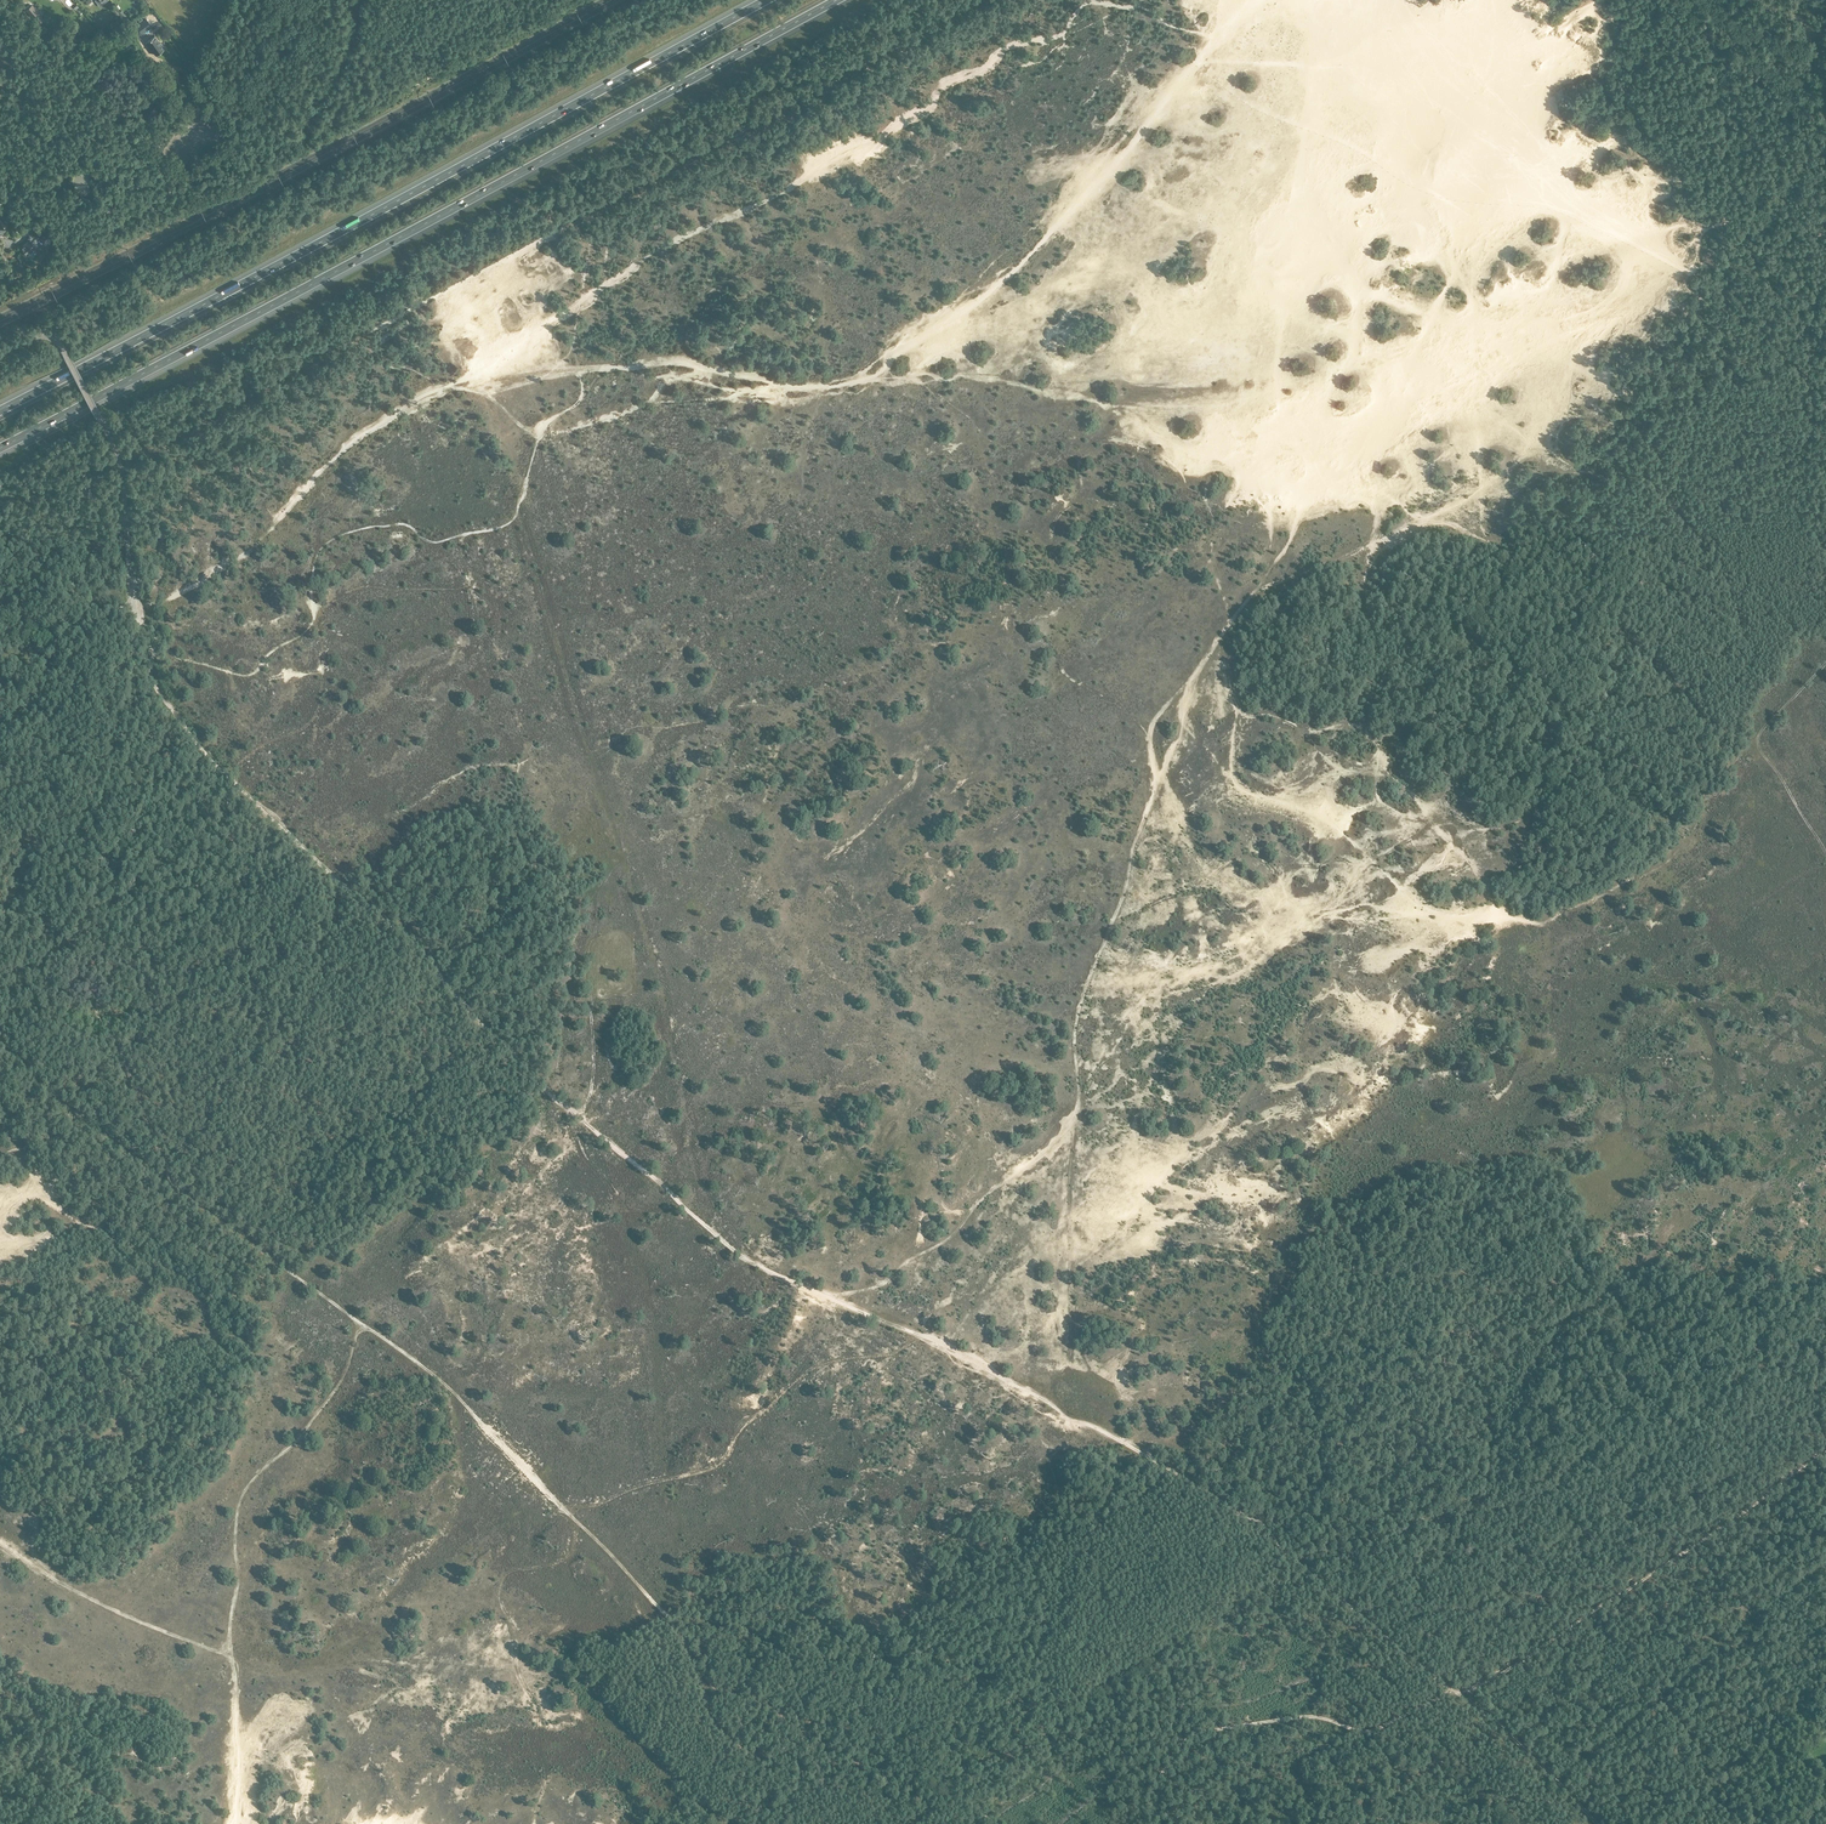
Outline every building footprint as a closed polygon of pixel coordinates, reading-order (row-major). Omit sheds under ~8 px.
[(32,4),(26,9),(37,25),(44,19),(32,4)] [(142,35),(153,28),(147,19),(136,26),(142,35)] [(155,35),(146,42),(155,55),(164,49),(161,44),(162,44),(159,40),(158,40),(155,35)] [(123,51),(133,46),(129,40),(124,43),(125,45),(120,47),(123,51)] [(159,100),(146,108),(151,115),(164,107),(162,104),(159,100)] [(75,169),(75,173),(74,173),(73,181),(71,181),(70,192),(78,193),(78,194),(84,194),(84,193),(89,194),(90,186),(88,186),(90,172),(83,171),(84,170),(75,169)] [(29,240),(21,248),(28,255),(36,247),(29,240)] [(18,271),(26,265),(22,260),(15,267),(18,271)]
